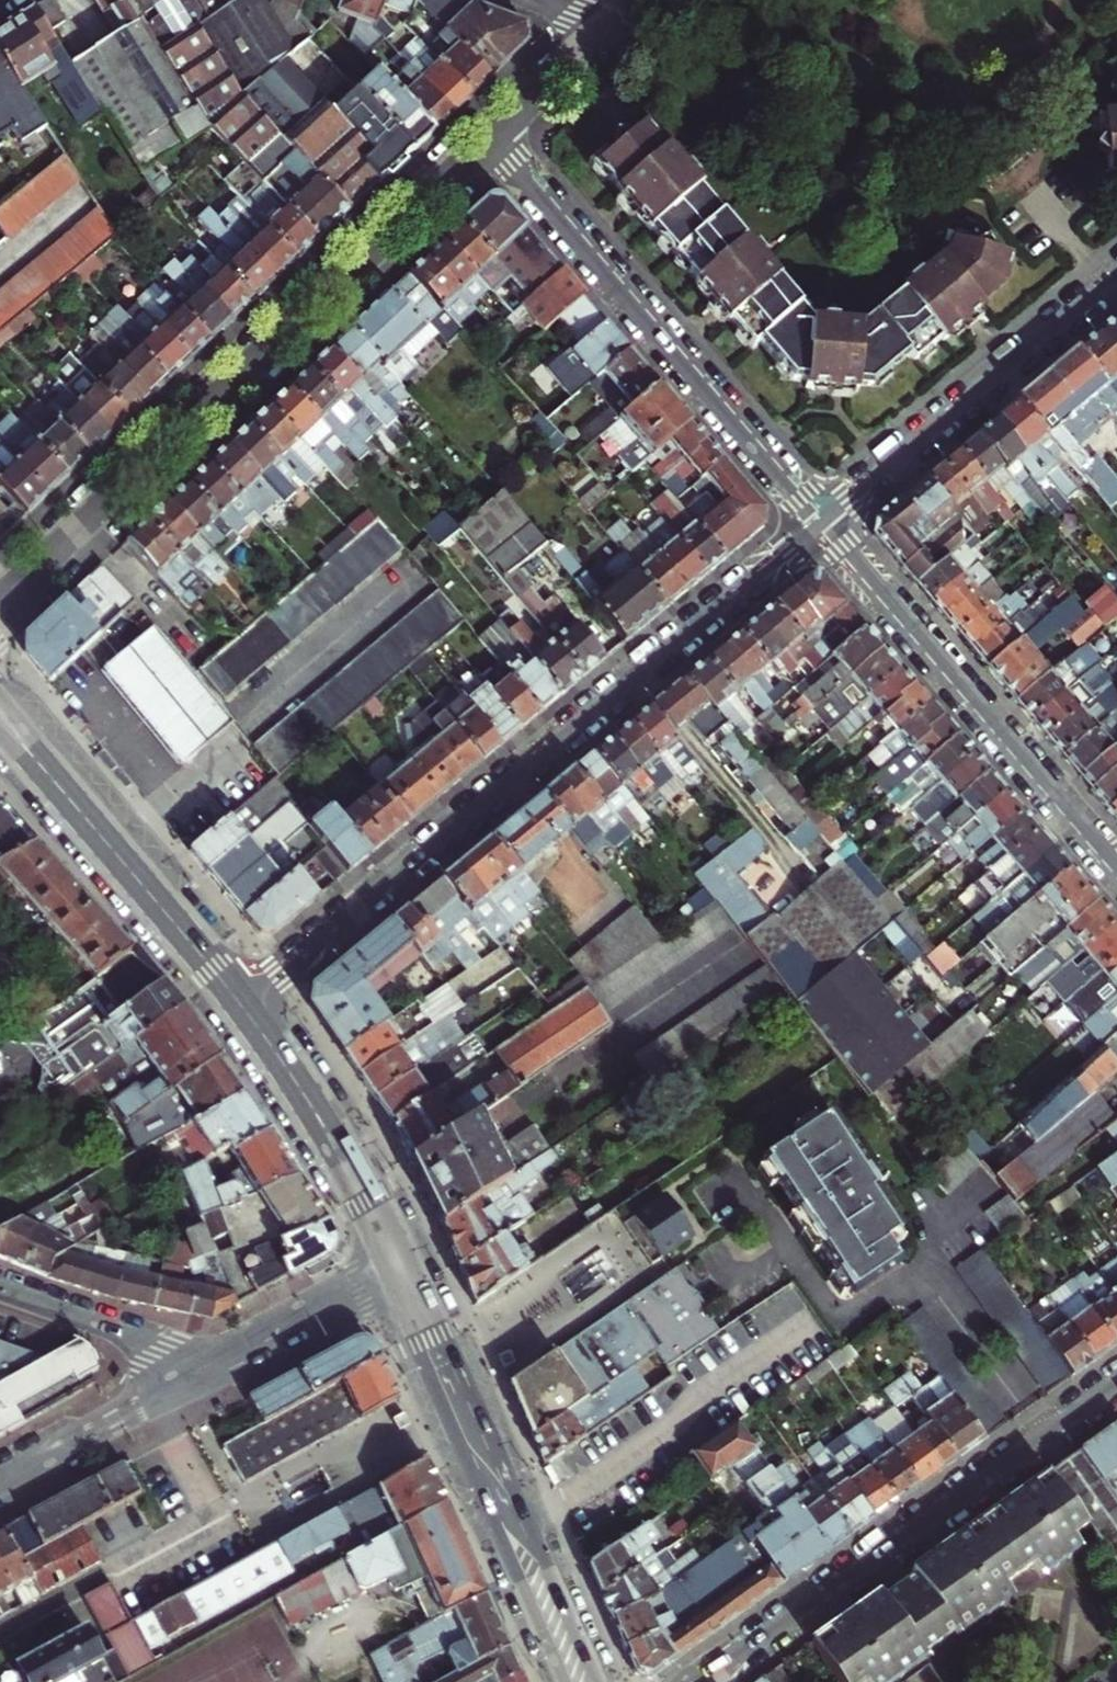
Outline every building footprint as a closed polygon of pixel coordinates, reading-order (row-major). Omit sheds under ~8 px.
[(47,0),(32,0),(28,3),(41,23),(56,13),(47,0)] [(123,0),(91,0),(97,9),(102,5),(112,21),(106,25),(109,30),(95,39),(65,59),(96,107),(122,146),(186,104),(151,46),(123,0)] [(201,17),(191,0),(123,0),(151,46),(201,17)] [(254,0),(230,0),(201,17),(151,46),(186,104),(198,123),(221,147),(253,118),(249,113),(236,98),(246,88),(275,60),(287,49),(257,5),(254,0)] [(201,17),(230,0),(191,0),(201,17)] [(257,5),(287,49),(299,37),(284,21),(289,11),(293,0),(260,0),(257,5)] [(332,5),(330,10),(343,15),(335,36),(355,57),(374,39),(365,29),(369,19),(375,0),(329,0),(332,5)] [(402,12),(407,0),(376,0),(402,12)] [(409,36),(464,97),(473,88),(484,78),(409,0),(407,0),(402,12),(417,28),(409,36)] [(456,0),(409,0),(484,78),(501,62),(520,44),(516,23),(456,0)] [(41,23),(28,3),(5,18),(0,21),(0,60),(17,87),(46,69),(79,118),(96,107),(65,59),(41,23)] [(102,5),(97,9),(106,25),(112,21),(102,5)] [(306,30),(289,11),(284,21),(299,37),(306,30)] [(369,19),(365,29),(374,39),(376,41),(383,34),(369,19)] [(464,97),(409,36),(388,54),(399,66),(444,115),(454,106),(464,97)] [(4,120),(14,136),(38,121),(17,87),(0,60),(0,123),(4,120)] [(286,128),(315,103),(275,60),(246,88),(261,103),(286,128)] [(444,115),(399,66),(380,84),(425,133),(435,124),(444,115)] [(416,141),(425,133),(380,84),(372,76),(353,94),(406,150),(416,141)] [(391,165),(406,150),(353,94),(340,81),(315,103),(348,139),(364,157),(353,166),(370,185),(391,165)] [(261,103),(246,88),(236,98),(249,113),(261,103)] [(286,128),(261,103),(249,113),(253,118),(275,141),(286,128)] [(255,184),(310,242),(325,228),(349,205),(370,185),(353,166),(338,149),(348,139),(315,103),(286,128),(275,141),(287,153),(275,164),(255,184)] [(1106,117),(1101,112),(1101,137),(1090,146),(1101,156),(1101,173),(1116,174),(1116,108),(1106,117)] [(275,141),(253,118),(221,147),(234,161),(255,184),(275,164),(287,153),(275,141)] [(968,312),(994,290),(1003,258),(986,254),(974,239),(962,249),(941,243),(938,254),(890,295),(892,297),(855,329),(801,326),(766,285),(769,282),(735,243),(733,245),(689,193),(691,191),(659,152),(655,155),(633,129),(619,141),(602,140),(600,157),(588,167),(610,193),(607,195),(627,218),(642,235),(644,233),(688,284),(685,287),(702,306),(718,325),(721,323),(745,351),(751,345),(783,384),(797,385),(797,392),(821,394),(848,395),(849,388),(864,389),(901,357),(906,364),(930,345),(933,348),(954,331),(972,316),(968,312)] [(364,157),(348,139),(338,149),(353,166),(364,157)] [(57,151),(0,200),(0,235),(72,174),(57,151)] [(226,196),(288,262),(298,253),(310,242),(255,184),(234,161),(212,182),(226,196)] [(226,196),(205,215),(268,282),(280,270),(288,262),(226,196)] [(470,278),(504,316),(519,304),(553,274),(536,255),(491,203),(480,202),(463,219),(437,243),(470,278)] [(40,292),(61,274),(84,255),(104,238),(110,233),(92,205),(0,283),(0,326),(40,292)] [(268,282),(205,215),(195,205),(185,214),(209,240),(198,250),(199,252),(246,303),(258,291),(268,282)] [(470,278),(437,243),(430,249),(420,259),(452,295),(468,311),(477,303),(462,285),(470,278)] [(246,303),(199,252),(188,262),(178,252),(168,262),(224,323),(236,311),(246,303)] [(224,323),(168,262),(161,254),(150,265),(171,287),(159,297),(203,344),(214,333),(224,323)] [(90,262),(84,255),(61,274),(69,282),(90,262)] [(411,267),(402,276),(450,328),(461,317),(446,300),(452,295),(420,259),(411,267)] [(553,274),(519,304),(528,314),(523,318),(527,324),(532,320),(541,329),(548,323),(574,299),(562,285),(553,274)] [(403,360),(412,351),(423,340),(430,334),(442,347),(456,334),(450,328),(402,276),(359,317),(342,333),(391,385),(410,367),(403,360)] [(203,344),(159,297),(143,280),(124,298),(184,361),(194,351),(203,344)] [(115,318),(108,324),(162,382),(172,372),(184,361),(124,298),(115,308),(124,318),(120,323),(115,318)] [(563,356),(587,384),(596,376),(621,354),(593,321),(574,299),(548,323),(571,350),(563,356)] [(1112,319),(1102,327),(1091,337),(1116,367),(1116,324),(1112,319)] [(162,382),(108,324),(98,333),(87,322),(78,331),(92,347),(142,400),(152,391),(162,382)] [(332,342),(321,353),(364,398),(374,389),(390,406),(401,395),(397,391),(391,385),(342,333),(332,342)] [(1116,380),(1116,367),(1091,337),(1083,344),(1071,354),(1116,408),(1116,381),(1116,380)] [(438,357),(423,340),(412,351),(428,367),(438,357)] [(71,366),(121,420),(134,408),(142,400),(92,347),(71,366)] [(113,428),(121,420),(71,366),(59,353),(46,366),(42,361),(37,366),(52,383),(102,438),(113,428)] [(364,398),(321,353),(312,361),(302,371),(349,422),(357,414),(368,425),(378,436),(389,425),(364,398)] [(621,354),(596,376),(627,413),(652,391),(634,369),(621,354)] [(1012,403),(1071,471),(1085,459),(1066,437),(1096,412),(1115,433),(1116,431),(1116,408),(1071,354),(1039,380),(1012,403)] [(415,373),(410,367),(391,385),(397,391),(415,373)] [(293,380),(282,390),(329,441),(337,449),(352,465),(363,455),(350,442),(343,434),(352,425),(349,422),(302,371),(293,380)] [(102,438),(52,383),(33,401),(84,456),(95,445),(102,438)] [(329,441),(282,390),(273,398),(262,410),(295,444),(331,482),(341,494),(350,486),(325,460),(317,452),(329,441)] [(645,462),(665,445),(684,428),(667,408),(652,391),(627,413),(613,425),(645,462)] [(73,466),(84,456),(33,401),(11,421),(17,428),(61,477),(73,466)] [(1071,471),(1012,403),(1001,412),(992,420),(1007,439),(1022,456),(1075,517),(1095,500),(1071,471)] [(253,418),(243,427),(275,463),(299,488),(310,479),(285,453),(295,444),(262,410),(253,418)] [(359,433),(368,425),(357,414),(349,422),(352,425),(359,433)] [(1003,443),(1007,439),(992,420),(980,430),(969,439),(997,470),(1024,502),(1032,496),(1075,547),(1090,534),(1075,517),(1022,456),(1018,459),(1003,443)] [(11,421),(0,432),(0,437),(3,440),(17,428),(11,421)] [(350,442),(359,433),(352,425),(343,434),(350,442)] [(598,431),(601,434),(607,430),(603,426),(598,431)] [(232,438),(222,447),(266,493),(274,502),(279,507),(291,496),(266,471),(275,463),(243,427),(232,438)] [(17,428),(3,440),(0,437),(0,451),(40,497),(52,486),(61,477),(17,428)] [(684,428),(665,445),(671,453),(657,464),(665,474),(699,446),(692,438),(684,428)] [(561,449),(549,436),(539,444),(550,458),(561,449)] [(997,470),(969,439),(962,445),(954,452),(980,484),(997,470)] [(325,460),(337,449),(329,441),(317,452),(325,460)] [(699,446),(665,474),(674,485),(688,473),(696,482),(715,465),(707,455),(699,446)] [(211,457),(201,466),(253,521),(263,512),(255,504),(266,493),(222,447),(211,457)] [(0,451),(0,492),(21,515),(31,506),(40,497),(0,451)] [(945,459),(936,467),(962,499),(980,484),(954,452),(945,459)] [(299,488),(275,463),(266,471),(291,496),(299,488)] [(651,486),(658,480),(644,463),(636,469),(651,486)] [(699,519),(687,529),(716,563),(729,551),(739,543),(758,527),(760,518),(745,500),(715,465),(696,482),(691,486),(702,499),(690,508),(699,519)] [(253,521),(201,466),(190,477),(179,487),(231,541),(253,521)] [(962,499),(936,467),(928,474),(919,481),(946,514),(962,499)] [(668,506),(675,500),(658,480),(651,486),(668,506)] [(891,565),(910,587),(967,539),(946,514),(919,481),(871,521),(868,538),(891,565)] [(702,499),(691,486),(679,496),(686,503),(690,508),(702,499)] [(172,494),(160,505),(211,560),(231,541),(179,487),(172,494)] [(21,515),(0,492),(0,535),(21,515)] [(274,502),(266,493),(255,504),(263,512),(274,502)] [(679,496),(675,500),(668,506),(673,513),(686,503),(679,496)] [(540,553),(519,529),(501,508),(497,503),(454,539),(496,588),(510,577),(520,568),(529,562),(540,553)] [(151,514),(140,524),(195,584),(209,571),(217,579),(223,573),(211,560),(160,505),(151,514)] [(699,519),(690,508),(678,518),(687,529),(699,519)] [(716,563),(687,529),(680,535),(668,520),(657,529),(698,578),(708,570),(716,563)] [(680,593),(653,559),(641,569),(635,562),(639,559),(608,523),(595,535),(617,560),(659,611),(669,602),(680,593)] [(195,584),(140,524),(131,533),(120,544),(176,603),(195,584)] [(195,674),(220,703),(398,559),(372,529),(351,545),(195,674)] [(640,544),(653,559),(680,593),(687,587),(698,578),(657,529),(640,544)] [(925,605),(973,566),(983,557),(967,539),(910,587),(918,598),(925,605)] [(559,557),(550,565),(566,584),(576,576),(559,557)] [(639,628),(659,611),(617,560),(604,571),(604,580),(612,590),(593,606),(595,598),(587,588),(586,590),(580,583),(571,590),(618,645),(639,628)] [(18,656),(42,686),(62,668),(121,611),(130,603),(97,565),(84,578),(65,596),(18,640),(18,649),(18,656)] [(933,614),(940,623),(984,587),(972,573),(976,569),(973,566),(925,605),(933,614)] [(510,577),(496,588),(532,631),(554,612),(543,598),(532,606),(519,590),(520,589),(510,577)] [(813,579),(803,577),(786,592),(768,607),(795,640),(818,667),(825,661),(859,632),(839,609),(813,579)] [(949,633),(954,640),(998,603),(989,592),(992,589),(988,583),(984,587),(940,623),(949,633)] [(968,656),(1025,608),(1012,591),(998,603),(954,640),(962,649),(968,656)] [(1046,678),(1028,657),(1035,655),(1059,635),(1074,653),(1092,637),(1116,616),(1116,608),(1101,591),(1077,611),(1068,599),(1039,623),(981,671),(998,691),(1011,707),(1046,678)] [(431,597),(248,750),(273,782),(458,627),(431,597)] [(795,640),(768,607),(760,614),(750,623),(777,656),(795,640)] [(1025,608),(968,656),(975,664),(981,671),(1039,623),(1025,608)] [(741,629),(733,636),(761,669),(777,656),(750,623),(741,629)] [(595,656),(570,625),(544,646),(546,648),(574,682),(584,674),(599,661),(595,656)] [(167,708),(199,747),(225,725),(146,627),(139,633),(187,693),(167,708)] [(574,682),(546,648),(535,657),(513,631),(504,638),(513,649),(555,698),(566,689),(574,682)] [(859,632),(825,661),(834,671),(797,702),(806,712),(877,653),(869,644),(859,632)] [(187,693),(139,633),(96,668),(134,715),(175,766),(199,747),(167,708),(187,693)] [(726,643),(719,649),(769,709),(774,704),(764,692),(766,691),(753,676),(761,669),(733,636),(726,643)] [(1027,725),(1095,666),(1086,655),(1098,645),(1092,637),(1074,653),(1046,678),(1011,707),(1020,717),(1027,725)] [(501,676),(506,683),(534,716),(544,708),(555,698),(513,649),(502,658),(493,647),(483,656),(501,676)] [(769,709),(719,649),(711,656),(703,662),(731,696),(753,722),(769,709)] [(877,653),(806,712),(797,720),(802,727),(809,722),(811,725),(835,705),(845,717),(851,712),(895,675),(887,665),(877,653)] [(693,670),(682,680),(732,741),(745,730),(722,704),(731,696),(703,662),(693,670)] [(800,682),(807,676),(797,665),(790,671),(800,682)] [(1042,743),(1111,685),(1095,666),(1027,725),(1030,729),(1034,734),(1042,743)] [(800,682),(790,671),(785,675),(795,687),(800,682)] [(901,681),(895,675),(851,712),(861,723),(855,729),(859,734),(871,723),(877,718),(879,720),(894,707),(890,703),(907,689),(901,681)] [(506,683),(501,676),(479,694),(484,701),(506,683)] [(669,741),(684,728),(701,748),(710,741),(713,750),(714,751),(747,789),(741,794),(747,801),(755,795),(768,784),(767,782),(732,741),(682,680),(677,684),(672,688),(658,699),(653,703),(644,711),(669,741)] [(534,716),(506,683),(484,701),(512,734),(523,725),(534,716)] [(512,734),(484,701),(479,694),(471,685),(454,699),(456,701),(482,731),(480,734),(493,750),(503,742),(512,734)] [(1057,762),(1115,712),(1107,701),(1116,692),(1111,685),(1042,743),(1050,753),(1057,762)] [(879,720),(877,718),(871,723),(885,740),(923,708),(916,700),(907,689),(890,703),(894,707),(879,720)] [(436,716),(448,730),(476,764),(484,757),(493,750),(480,734),(482,731),(456,701),(436,716)] [(813,744),(845,717),(835,705),(811,725),(807,735),(813,744)] [(429,707),(411,722),(405,727),(396,727),(397,748),(406,747),(406,754),(408,756),(440,794),(458,779),(476,764),(448,730),(436,716),(429,707)] [(931,717),(923,708),(885,740),(868,755),(883,773),(905,755),(907,756),(924,741),(920,736),(936,723),(931,717)] [(1086,795),(1116,768),(1116,739),(1114,735),(1116,732),(1116,710),(1115,712),(1057,762),(1070,777),(1086,795)] [(695,771),(669,741),(644,711),(636,718),(627,726),(670,778),(677,786),(695,771)] [(907,756),(905,755),(883,773),(867,787),(882,804),(953,743),(946,734),(936,723),(920,736),(924,741),(907,756)] [(670,778),(627,726),(618,733),(607,742),(651,794),(670,778)] [(710,741),(701,748),(708,756),(714,751),(713,750),(710,741)] [(633,812),(652,796),(651,794),(607,742),(599,749),(588,758),(633,812)] [(882,804),(897,821),(968,761),(963,754),(953,743),(882,804)] [(388,772),(392,778),(371,796),(399,829),(420,811),(440,794),(408,756),(388,772)] [(633,812),(588,758),(579,765),(571,772),(627,841),(645,827),(633,812)] [(937,818),(983,778),(976,770),(968,761),(897,821),(903,829),(929,807),(937,818)] [(1101,814),(1116,800),(1116,768),(1086,795),(1094,805),(1101,814)] [(627,841),(571,772),(563,778),(552,788),(598,843),(609,856),(627,841)] [(767,782),(768,784),(781,799),(790,791),(776,774),(767,782)] [(936,852),(943,847),(1000,797),(993,790),(983,778),(937,818),(920,833),(936,852)] [(195,870),(202,878),(286,809),(290,806),(271,783),(183,856),(188,862),(195,870)] [(887,926),(871,907),(861,895),(840,869),(781,799),(768,784),(755,795),(779,824),(768,833),(810,883),(763,923),(729,882),(760,856),(759,847),(747,833),(729,848),(690,881),(713,909),(726,926),(759,968),(778,993),(789,1008),(844,962),(887,926)] [(598,843),(552,788),(545,794),(536,801),(565,835),(583,856),(598,843)] [(384,841),(399,829),(371,796),(335,826),(362,859),(384,841)] [(958,865),(959,865),(1016,816),(1009,808),(1000,797),(943,847),(958,865)] [(1101,814),(1114,829),(1116,832),(1116,800),(1101,814)] [(504,857),(519,874),(565,835),(536,801),(512,821),(486,843),(501,860),(504,857)] [(286,809),(202,878),(210,888),(220,899),(280,848),(291,839),(303,829),(286,809)] [(34,851),(16,828),(2,810),(0,811),(0,869),(34,851)] [(362,859),(335,826),(325,815),(306,832),(323,853),(342,876),(353,867),(362,859)] [(1016,816),(959,865),(970,878),(964,883),(969,888),(981,878),(1032,835),(1026,827),(1016,816)] [(720,837),(729,848),(747,833),(738,822),(720,837)] [(303,829),(291,839),(311,863),(323,853),(306,832),(303,829)] [(1032,835),(981,878),(997,897),(1018,880),(1049,854),(1041,845),(1032,835)] [(516,877),(519,874),(504,857),(501,860),(486,843),(479,849),(472,855),(500,890),(507,899),(519,889),(528,901),(532,897),(516,877)] [(227,909),(239,923),(281,887),(271,876),(290,860),(280,848),(220,899),(227,909)] [(75,895),(53,870),(34,851),(0,869),(0,877),(43,923),(75,895)] [(330,886),(342,876),(323,853),(311,863),(330,886)] [(1049,854),(1018,880),(1023,888),(1001,907),(994,899),(966,924),(983,944),(1066,874),(1057,864),(1049,854)] [(500,890),(472,855),(462,863),(453,871),(467,888),(470,885),(484,903),(500,890)] [(444,878),(437,884),(467,920),(483,938),(498,924),(490,914),(482,905),(484,903),(470,885),(467,888),(453,871),(444,878)] [(1007,977),(1092,905),(1080,891),(1066,874),(983,944),(980,947),(1007,977)] [(281,887),(239,923),(247,934),(249,937),(265,940),(305,907),(313,900),(294,877),(281,887)] [(467,920),(437,884),(421,897),(402,914),(420,935),(423,932),(434,946),(467,920)] [(872,887),(861,895),(871,907),(881,899),(872,887)] [(482,905),(490,914),(496,909),(505,919),(498,924),(505,932),(523,917),(507,899),(500,890),(484,903),(482,905)] [(84,904),(75,895),(43,923),(59,942),(92,913),(84,904)] [(881,899),(871,907),(887,926),(897,917),(881,899)] [(1029,996),(1110,927),(1103,918),(1098,913),(1092,905),(1007,977),(1002,982),(1020,1004),(1029,996)] [(655,943),(602,979),(581,993),(597,1016),(726,926),(713,909),(710,911),(707,907),(655,943)] [(496,909),(490,914),(498,924),(505,919),(496,909)] [(579,953),(602,979),(655,943),(629,912),(579,953)] [(97,980),(132,956),(120,943),(92,913),(59,942),(54,946),(65,958),(72,953),(97,980)] [(395,920),(387,926),(407,951),(411,956),(426,974),(444,959),(434,946),(423,932),(420,935),(402,914),(395,920)] [(887,926),(902,944),(916,933),(900,914),(897,917),(887,926)] [(356,995),(407,951),(387,926),(359,949),(335,970),(356,995)] [(1076,993),(1116,957),(1116,934),(1110,927),(1029,996),(1039,1007),(1067,984),(1076,993)] [(916,933),(902,944),(918,963),(931,952),(916,933)] [(957,966),(940,945),(931,952),(918,963),(935,984),(947,974),(957,966)] [(133,954),(132,956),(97,980),(114,1006),(156,977),(144,966),(133,954)] [(1077,1032),(1116,996),(1116,957),(1076,993),(1057,1009),(1077,1032)] [(844,962),(789,1008),(860,1099),(917,1053),(844,962)] [(626,1060),(644,1086),(778,993),(759,968),(626,1060)] [(338,1058),(362,1041),(340,1008),(356,995),(335,970),(306,994),(303,1008),(320,1032),(338,1058)] [(100,1067),(110,1060),(183,1010),(172,996),(157,976),(156,977),(114,1006),(97,980),(74,996),(43,1016),(17,1031),(19,1034),(42,1035),(59,1058),(55,1081),(65,1094),(87,1077),(100,1067)] [(403,1166),(472,1119),(479,1115),(606,1028),(597,1016),(581,993),(490,1055),(502,1072),(438,1115),(426,1098),(384,1127),(394,1147),(403,1166)] [(362,1041),(380,1029),(356,995),(340,1008),(362,1041)] [(1077,1032),(1096,1054),(1116,1034),(1116,996),(1077,1032)] [(156,1073),(205,1039),(196,1027),(183,1010),(110,1060),(100,1067),(112,1080),(124,1096),(137,1086),(156,1073)] [(917,1053),(860,1099),(880,1125),(982,1037),(962,1015),(917,1053)] [(434,1059),(463,1040),(448,1017),(437,1025),(444,1034),(426,1047),(434,1059)] [(343,1066),(354,1081),(390,1057),(380,1042),(392,1034),(385,1025),(380,1029),(362,1041),(338,1058),(343,1066)] [(370,1104),(413,1075),(434,1059),(426,1047),(444,1034),(437,1025),(390,1057),(354,1081),(361,1091),(370,1104)] [(455,1078),(488,1057),(472,1034),(463,1040),(434,1059),(413,1075),(424,1092),(429,1089),(432,1094),(441,1088),(435,1078),(449,1069),(455,1078)] [(1096,1054),(1014,1130),(1018,1134),(980,1169),(991,1184),(1048,1134),(1088,1099),(1116,1074),(1116,1034),(1096,1054)] [(152,1106),(177,1089),(220,1060),(212,1049),(205,1039),(156,1073),(163,1082),(144,1094),(152,1106)] [(138,1151),(153,1143),(243,1094),(232,1078),(220,1060),(177,1089),(152,1106),(126,1124),(138,1151)] [(137,1086),(124,1096),(112,1080),(100,1067),(87,1077),(95,1087),(126,1124),(152,1106),(144,1094),(137,1086)] [(435,1078),(441,1088),(455,1078),(449,1069),(435,1078)] [(382,1122),(384,1127),(426,1098),(432,1094),(429,1089),(424,1092),(413,1075),(370,1104),(377,1116),(382,1122)] [(95,1087),(87,1077),(65,1094),(63,1096),(71,1105),(95,1087)] [(192,1137),(196,1143),(256,1113),(251,1105),(243,1094),(153,1143),(161,1154),(192,1137)] [(1005,1202),(1008,1207),(1100,1135),(1110,1127),(1088,1099),(1048,1134),(991,1184),(1005,1202)] [(233,1154),(269,1133),(265,1127),(256,1113),(196,1143),(198,1146),(202,1154),(205,1160),(229,1148),(233,1154)] [(479,1115),(472,1119),(490,1151),(499,1144),(479,1115)] [(896,1233),(898,1231),(869,1190),(882,1181),(873,1170),(866,1176),(824,1118),(812,1127),(807,1120),(789,1133),(794,1140),(758,1167),(761,1172),(754,1177),(767,1195),(774,1190),(794,1217),(787,1223),(812,1258),(820,1253),(836,1276),(829,1281),(842,1299),(849,1294),(852,1298),(900,1263),(889,1249),(901,1240),(896,1233)] [(434,1231),(544,1154),(525,1126),(499,1144),(490,1151),(472,1119),(403,1166),(421,1203),(434,1231)] [(1110,1127),(1100,1135),(1116,1156),(1116,1155),(1116,1122),(1110,1127)] [(225,1209),(259,1196),(298,1180),(288,1165),(269,1133),(233,1154),(251,1184),(241,1188),(236,1184),(219,1188),(208,1167),(206,1161),(198,1165),(185,1172),(190,1184),(186,1187),(188,1193),(192,1191),(204,1226),(188,1233),(192,1244),(184,1247),(189,1263),(201,1259),(218,1253),(215,1245),(230,1238),(220,1211),(225,1209)] [(205,1160),(206,1161),(208,1167),(233,1154),(229,1148),(205,1160)] [(205,1160),(202,1154),(194,1158),(198,1165),(206,1161),(205,1160)] [(552,1166),(544,1154),(434,1231),(443,1252),(452,1271),(495,1241),(526,1220),(512,1199),(535,1184),(532,1180),(552,1166)] [(1092,1173),(1108,1194),(1116,1188),(1116,1155),(1116,1156),(1092,1173)] [(170,1172),(178,1191),(186,1187),(190,1184),(185,1172),(198,1165),(194,1158),(190,1157),(181,1161),(181,1167),(170,1172)] [(241,1261),(326,1226),(314,1205),(298,1180),(259,1196),(225,1209),(220,1211),(230,1238),(215,1245),(218,1253),(234,1299),(234,1312),(245,1307),(256,1301),(241,1261)] [(96,1212),(88,1199),(80,1204),(88,1217),(96,1212)] [(632,1251),(646,1271),(691,1239),(662,1199),(618,1230),(632,1251)] [(998,1240),(1021,1224),(1008,1207),(1005,1202),(982,1219),(997,1240),(998,1240)] [(51,1204),(0,1234),(0,1260),(6,1262),(17,1239),(26,1243),(39,1229),(58,1217),(51,1204)] [(38,1248),(47,1253),(55,1236),(66,1229),(60,1217),(58,1217),(39,1229),(26,1243),(17,1239),(6,1262),(18,1268),(27,1272),(38,1248)] [(55,1236),(47,1253),(38,1248),(27,1272),(40,1278),(49,1281),(60,1256),(89,1237),(80,1221),(66,1229),(55,1236)] [(1004,1247),(1027,1232),(1021,1224),(998,1240),(1004,1247)] [(335,1239),(326,1226),(241,1261),(256,1301),(283,1288),(326,1267),(333,1255),(334,1247),(335,1239)] [(96,1233),(100,1240),(107,1236),(108,1231),(105,1227),(98,1231),(96,1233)] [(461,1291),(469,1309),(518,1274),(495,1241),(452,1271),(461,1291)] [(184,1247),(170,1252),(169,1266),(178,1268),(192,1272),(189,1263),(184,1247)] [(234,1312),(234,1299),(218,1253),(201,1259),(208,1278),(202,1277),(201,1284),(195,1283),(194,1290),(199,1291),(194,1317),(207,1320),(214,1322),(234,1312)] [(1013,1305),(976,1255),(951,1274),(1042,1398),(1069,1379),(1013,1305)] [(91,1264),(60,1256),(49,1281),(72,1287),(85,1290),(91,1264)] [(1116,1306),(1116,1260),(1114,1256),(1092,1273),(1116,1306)] [(121,1265),(115,1263),(113,1270),(93,1265),(91,1264),(85,1290),(104,1295),(120,1299),(126,1273),(120,1271),(121,1265)] [(126,1273),(120,1299),(139,1304),(158,1308),(162,1283),(129,1274),(131,1267),(121,1265),(120,1271),(126,1273)] [(166,1265),(162,1283),(158,1308),(176,1313),(194,1317),(199,1291),(194,1290),(195,1283),(187,1281),(185,1286),(175,1283),(178,1268),(169,1266),(166,1265)] [(697,1304),(674,1272),(655,1284),(620,1310),(652,1353),(666,1371),(718,1334),(710,1323),(713,1321),(699,1302),(697,1304)] [(1058,1291),(1043,1301),(1089,1365),(1101,1356),(1114,1347),(1070,1288),(1057,1272),(1049,1278),(1058,1291)] [(1070,1288),(1114,1347),(1116,1345),(1116,1306),(1092,1273),(1070,1288)] [(1089,1365),(1043,1301),(1034,1289),(1013,1305),(1069,1379),(1079,1372),(1089,1365)] [(736,1345),(799,1314),(788,1291),(725,1323),(736,1345)] [(909,1303),(887,1320),(932,1380),(979,1444),(1001,1428),(909,1303)] [(527,1442),(632,1368),(652,1353),(620,1310),(505,1392),(520,1426),(527,1442)] [(364,1343),(354,1341),(298,1372),(225,1412),(241,1439),(380,1362),(372,1344),(364,1343)] [(0,1343),(0,1438),(46,1413),(105,1382),(101,1376),(99,1372),(106,1369),(106,1368),(106,1367),(106,1366),(105,1365),(104,1365),(104,1364),(104,1363),(102,1363),(100,1360),(99,1358),(99,1357),(97,1355),(96,1354),(94,1353),(93,1352),(92,1352),(90,1350),(88,1348),(87,1348),(85,1347),(85,1346),(84,1346),(83,1345),(81,1344),(49,1360),(0,1343)] [(517,1368),(508,1354),(494,1362),(498,1370),(503,1377),(517,1368)] [(243,1487),(398,1403),(388,1381),(380,1362),(241,1439),(222,1450),(243,1487)] [(632,1368),(527,1442),(536,1462),(541,1473),(560,1459),(651,1394),(632,1368)] [(906,1399),(911,1405),(925,1426),(952,1463),(966,1453),(979,1444),(932,1380),(915,1392),(903,1377),(878,1395),(890,1411),(900,1403),(906,1399)] [(906,1399),(900,1403),(905,1409),(911,1405),(906,1399)] [(891,1412),(869,1429),(914,1491),(925,1482),(937,1474),(909,1438),(891,1412)] [(404,1415),(393,1422),(400,1434),(412,1427),(408,1421),(404,1415)] [(1076,1450),(1116,1506),(1116,1422),(1116,1421),(1096,1436),(1076,1450)] [(952,1463),(925,1426),(909,1438),(937,1474),(944,1469),(952,1463)] [(731,1429),(709,1445),(728,1473),(735,1468),(751,1457),(731,1429)] [(914,1491),(869,1429),(848,1444),(893,1506),(903,1498),(914,1491)] [(817,1450),(869,1522),(881,1514),(893,1506),(848,1444),(840,1434),(817,1450)] [(869,1522),(817,1450),(810,1441),(797,1450),(818,1478),(808,1486),(846,1540),(858,1531),(869,1522)] [(686,1461),(705,1488),(720,1479),(728,1473),(709,1445),(686,1461)] [(1076,1450),(1062,1460),(1045,1472),(1085,1527),(1116,1570),(1116,1506),(1076,1450)] [(360,1519),(366,1530),(438,1491),(432,1478),(427,1465),(353,1505),(360,1519)] [(140,1495),(124,1468),(90,1486),(55,1506),(70,1534),(80,1528),(132,1500),(140,1495)] [(834,1548),(846,1540),(808,1486),(797,1494),(779,1470),(767,1479),(822,1556),(834,1548)] [(822,1556),(767,1479),(762,1472),(742,1486),(765,1519),(772,1529),(766,1533),(767,1542),(793,1577),(808,1567),(822,1556)] [(830,1681),(892,1681),(923,1659),(920,1654),(952,1631),(955,1635),(1009,1596),(1002,1588),(1032,1566),(1039,1576),(1078,1548),(1071,1538),(1085,1527),(1045,1472),(882,1590),(821,1634),(803,1646),(830,1681)] [(349,1540),(357,1555),(445,1507),(441,1498),(438,1491),(366,1530),(349,1540)] [(353,1505),(335,1515),(343,1529),(360,1519),(353,1505)] [(45,1511),(33,1517),(48,1546),(70,1534),(55,1506),(45,1511)] [(406,1589),(425,1627),(483,1597),(467,1558),(445,1507),(357,1555),(301,1586),(271,1603),(289,1634),(383,1585),(390,1598),(406,1589)] [(343,1529),(335,1515),(255,1558),(131,1625),(106,1637),(116,1655),(130,1680),(163,1662),(155,1647),(293,1571),(290,1567),(346,1536),(343,1529)] [(20,1556),(23,1560),(48,1546),(33,1517),(7,1531),(20,1556)] [(772,1529),(765,1519),(740,1537),(760,1565),(777,1588),(793,1577),(767,1542),(766,1533),(772,1529)] [(657,1521),(641,1533),(616,1550),(583,1569),(590,1585),(596,1600),(652,1562),(662,1556),(649,1538),(662,1529),(657,1521)] [(23,1560),(43,1597),(101,1565),(80,1528),(70,1534),(48,1546),(23,1560)] [(2,1566),(20,1556),(7,1531),(0,1534),(0,1563),(2,1566)] [(357,1555),(349,1540),(346,1536),(290,1567),(293,1571),(301,1586),(357,1555)] [(724,1627),(706,1603),(720,1593),(734,1584),(760,1565),(740,1537),(700,1565),(653,1598),(654,1602),(607,1624),(631,1680),(636,1681),(648,1681),(684,1656),(724,1627)] [(653,1598),(700,1565),(693,1555),(672,1570),(662,1576),(652,1562),(596,1600),(601,1611),(607,1624),(654,1602),(653,1598)] [(20,1556),(2,1566),(16,1592),(24,1607),(32,1602),(36,1600),(43,1597),(23,1560),(20,1556)] [(662,1556),(652,1562),(662,1576),(672,1570),(662,1556)] [(760,1565),(734,1584),(738,1589),(751,1607),(764,1598),(777,1588),(760,1565)] [(16,1592),(2,1566),(0,1567),(0,1608),(5,1617),(12,1613),(4,1599),(9,1596),(16,1592)] [(738,1589),(734,1584),(720,1593),(706,1603),(724,1627),(737,1617),(751,1607),(738,1589)] [(110,1586),(86,1599),(106,1637),(131,1625),(110,1586)] [(505,1648),(496,1626),(483,1597),(425,1627),(367,1656),(379,1681),(415,1681),(409,1672),(402,1675),(396,1659),(412,1652),(417,1665),(445,1653),(455,1675),(505,1648)] [(130,1680),(116,1655),(102,1663),(85,1631),(0,1677),(0,1681),(126,1681),(130,1680)] [(517,1676),(511,1663),(505,1648),(455,1675),(441,1681),(502,1681),(517,1676)]
